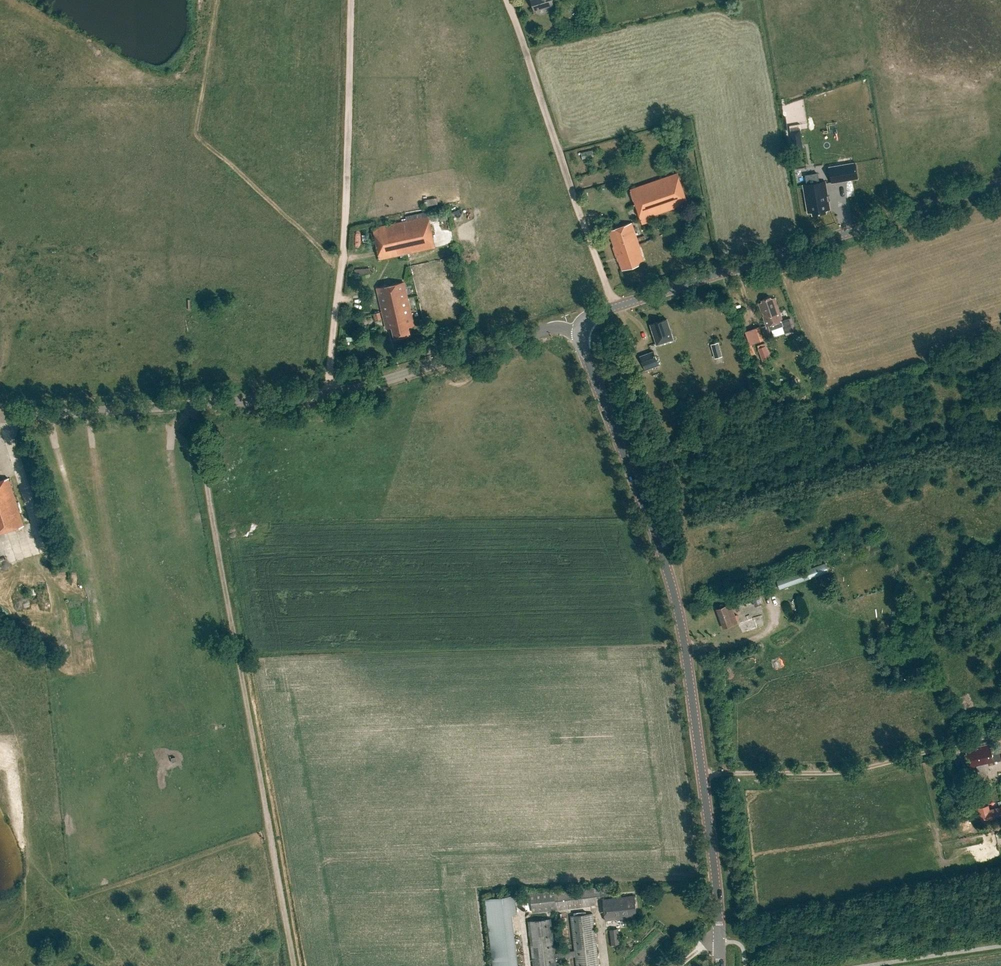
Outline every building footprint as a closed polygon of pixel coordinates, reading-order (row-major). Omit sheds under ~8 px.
[(531,0),(534,12),(553,5),(552,0),(531,0)] [(800,135),(791,136),(792,144),(801,143),(800,135)] [(855,163),(829,167),(832,183),(858,179),(855,163)] [(630,190),(642,225),(650,222),(648,217),(688,203),(677,173),(630,190)] [(804,186),(808,213),(815,211),(816,214),(824,213),(824,211),(829,210),(825,182),(804,186)] [(373,228),(380,260),(435,248),(429,216),(373,228)] [(632,223),(607,231),(616,258),(617,257),(619,261),(622,270),(639,265),(638,262),(643,260),(641,255),(643,254),(632,223)] [(404,283),(377,289),(383,315),(385,315),(386,320),(388,319),(390,327),(392,327),(395,338),(410,334),(408,326),(414,325),(404,283)] [(766,326),(772,324),(774,329),(783,326),(781,321),(782,321),(779,311),(778,311),(776,307),(777,307),(774,298),(771,299),(770,298),(762,300),(763,302),(759,303),(766,326)] [(667,319),(650,324),(657,345),(673,339),(667,319)] [(764,340),(759,327),(752,329),(757,343),(764,340)] [(716,359),(724,356),(720,343),(712,345),(716,359)] [(763,362),(771,359),(765,343),(757,346),(763,362)] [(659,366),(654,351),(640,356),(646,371),(659,366)] [(624,377),(618,380),(620,386),(626,384),(624,377)] [(23,526),(8,478),(0,480),(0,533),(23,526)] [(823,566),(780,580),(783,589),(826,574),(823,566)] [(761,605),(758,594),(752,596),(755,607),(761,605)] [(749,596),(740,600),(743,606),(752,603),(749,596)] [(731,605),(717,610),(724,628),(738,623),(731,605)] [(755,619),(747,622),(750,630),(758,628),(755,619)] [(992,753),(990,745),(978,747),(979,749),(974,751),(973,748),(966,750),(967,754),(965,755),(969,770),(978,768),(979,774),(982,776),(990,774),(988,766),(994,764),(994,762),(997,761),(998,762),(1000,761),(1000,747),(998,748),(998,752),(992,753)] [(990,809),(989,805),(978,807),(981,823),(1000,818),(1000,806),(990,809)] [(530,895),(533,912),(596,905),(595,895),(600,894),(599,887),(530,895)] [(492,965),(518,965),(512,914),(517,914),(514,895),(485,898),(492,965)] [(634,895),(622,897),(603,899),(605,920),(637,916),(635,902),(634,895)] [(528,921),(534,965),(557,965),(556,958),(576,956),(577,965),(599,965),(593,913),(571,916),(575,951),(555,954),(551,918),(528,921)] [(618,929),(610,930),(612,945),(620,944),(618,929)]
